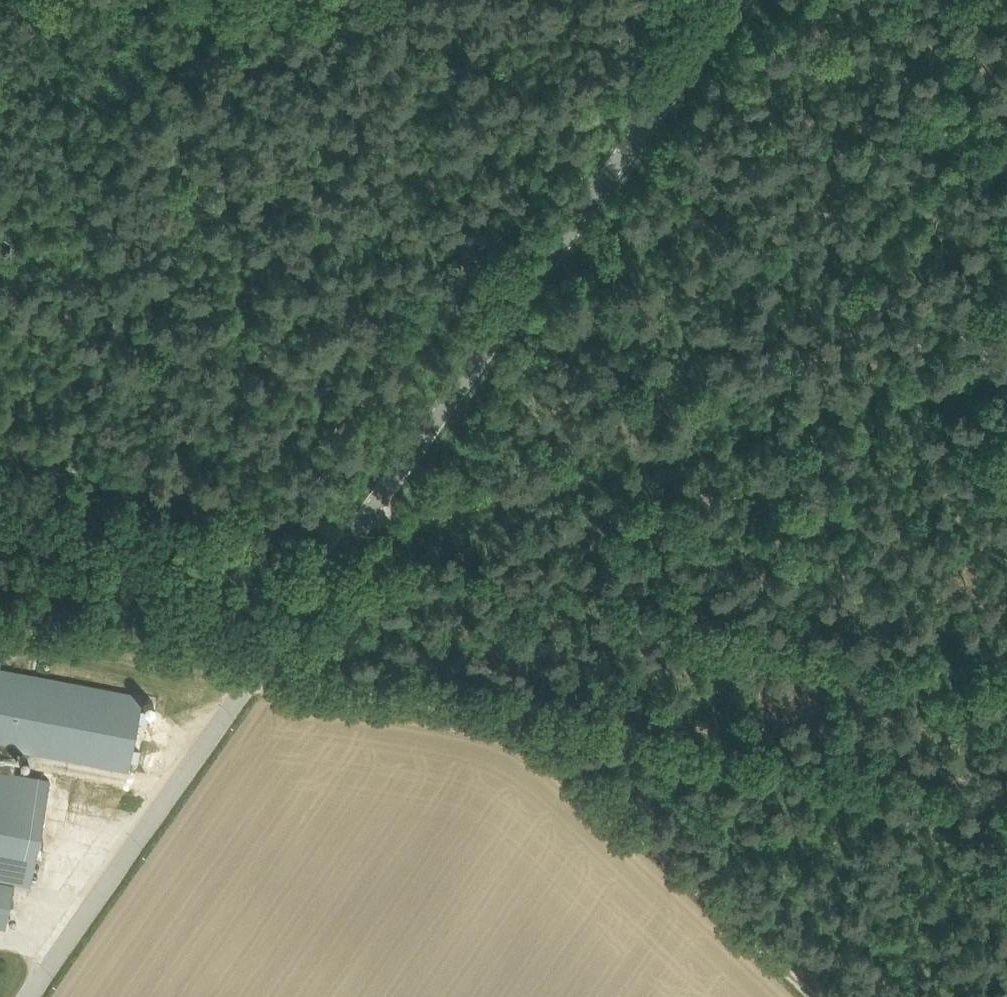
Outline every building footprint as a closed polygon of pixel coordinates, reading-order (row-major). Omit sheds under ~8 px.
[(131,761),(143,695),(0,667),(0,925),(6,926),(14,881),(30,884),(50,779),(14,773),(18,749),(129,771),(129,767),(132,768),(133,761),(131,761)]
